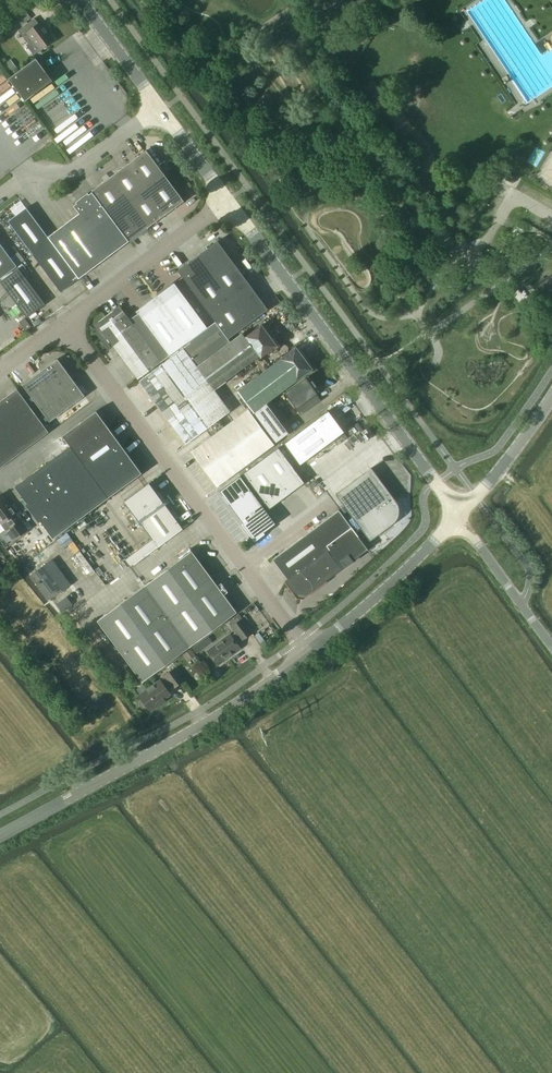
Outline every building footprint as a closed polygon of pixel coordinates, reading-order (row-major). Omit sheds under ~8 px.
[(48,28),(43,21),(39,24),(35,18),(19,30),(28,43),(33,40),(40,50),(55,39),(48,29),(48,28)] [(53,80),(49,75),(36,58),(9,78),(26,100),(53,80)] [(10,59),(2,65),(8,74),(17,67),(10,59)] [(184,201),(147,150),(92,190),(130,241),(184,201)] [(509,174),(506,180),(513,184),(517,178),(509,174)] [(80,213),(48,236),(79,278),(128,241),(93,192),(92,192),(89,194),(88,193),(84,196),(80,199),(82,200),(75,205),(74,206),(80,213)] [(61,291),(79,278),(48,236),(27,207),(8,221),(33,254),(26,259),(32,268),(40,263),(61,291)] [(178,270),(216,321),(229,338),(268,309),(218,241),(178,270)] [(0,242),(0,279),(17,266),(0,242)] [(27,317),(45,303),(19,267),(0,281),(27,317)] [(154,297),(188,342),(189,341),(208,327),(175,282),(154,297)] [(519,289),(513,293),(519,302),(525,298),(519,289)] [(138,313),(130,319),(161,361),(170,355),(187,342),(154,298),(136,311),(138,313)] [(138,378),(161,361),(130,319),(123,310),(100,327),(138,378)] [(26,330),(28,329),(31,326),(25,318),(20,322),(26,330)] [(216,321),(208,327),(189,341),(190,342),(184,347),(197,365),(230,341),(229,338),(216,321)] [(276,346),(261,324),(245,336),(260,357),(276,346)] [(230,341),(197,365),(215,390),(260,357),(245,336),(242,333),(230,341)] [(296,346),(290,351),(238,391),(255,413),(297,380),(313,368),(296,346)] [(197,365),(184,347),(139,380),(186,444),(230,411),(215,390),(197,365)] [(58,358),(23,384),(50,421),(85,395),(58,358)] [(322,400),(306,377),(285,392),(301,415),(322,400)] [(0,401),(0,468),(49,431),(17,388),(0,401)] [(268,403),(255,413),(268,430),(277,442),(290,433),(268,403)] [(217,486),(274,444),(248,409),(191,451),(217,486)] [(16,485),(54,537),(142,472),(97,410),(63,435),(71,445),(16,485)] [(328,410),(285,443),(301,464),(344,431),(328,410)] [(279,447),(243,473),(270,508),(305,482),(279,447)] [(336,494),(371,540),(395,522),(397,520),(398,518),(399,515),(399,513),(399,510),(399,508),(399,505),(398,503),(397,501),(371,467),(336,494)] [(239,476),(220,491),(241,520),(255,539),(277,523),(276,523),(239,476)] [(125,501),(153,539),(125,559),(131,567),(183,529),(149,483),(125,501)] [(19,536),(29,529),(22,520),(21,521),(16,513),(17,513),(2,493),(0,495),(0,521),(14,540),(19,536)] [(344,566),(347,564),(347,565),(348,565),(349,565),(350,565),(351,565),(351,564),(352,564),(352,563),(352,562),(351,561),(354,559),(353,558),(368,548),(339,509),(272,559),(288,579),(287,580),(296,591),(306,593),(344,566)] [(192,550),(144,585),(97,620),(143,682),(237,611),(223,593),(226,591),(226,590),(222,586),(221,585),(219,587),(192,550)] [(44,556),(28,568),(47,592),(62,579),(44,556)] [(252,632),(242,618),(232,626),(236,632),(232,635),(230,633),(208,650),(218,664),(241,648),(237,642),(241,639),(242,640),(252,632)] [(140,705),(141,707),(144,708),(146,708),(148,706),(151,710),(159,704),(158,703),(171,693),(166,687),(171,683),(174,687),(183,680),(174,668),(165,675),(139,695),(142,699),(140,700),(140,702),(140,705)]
